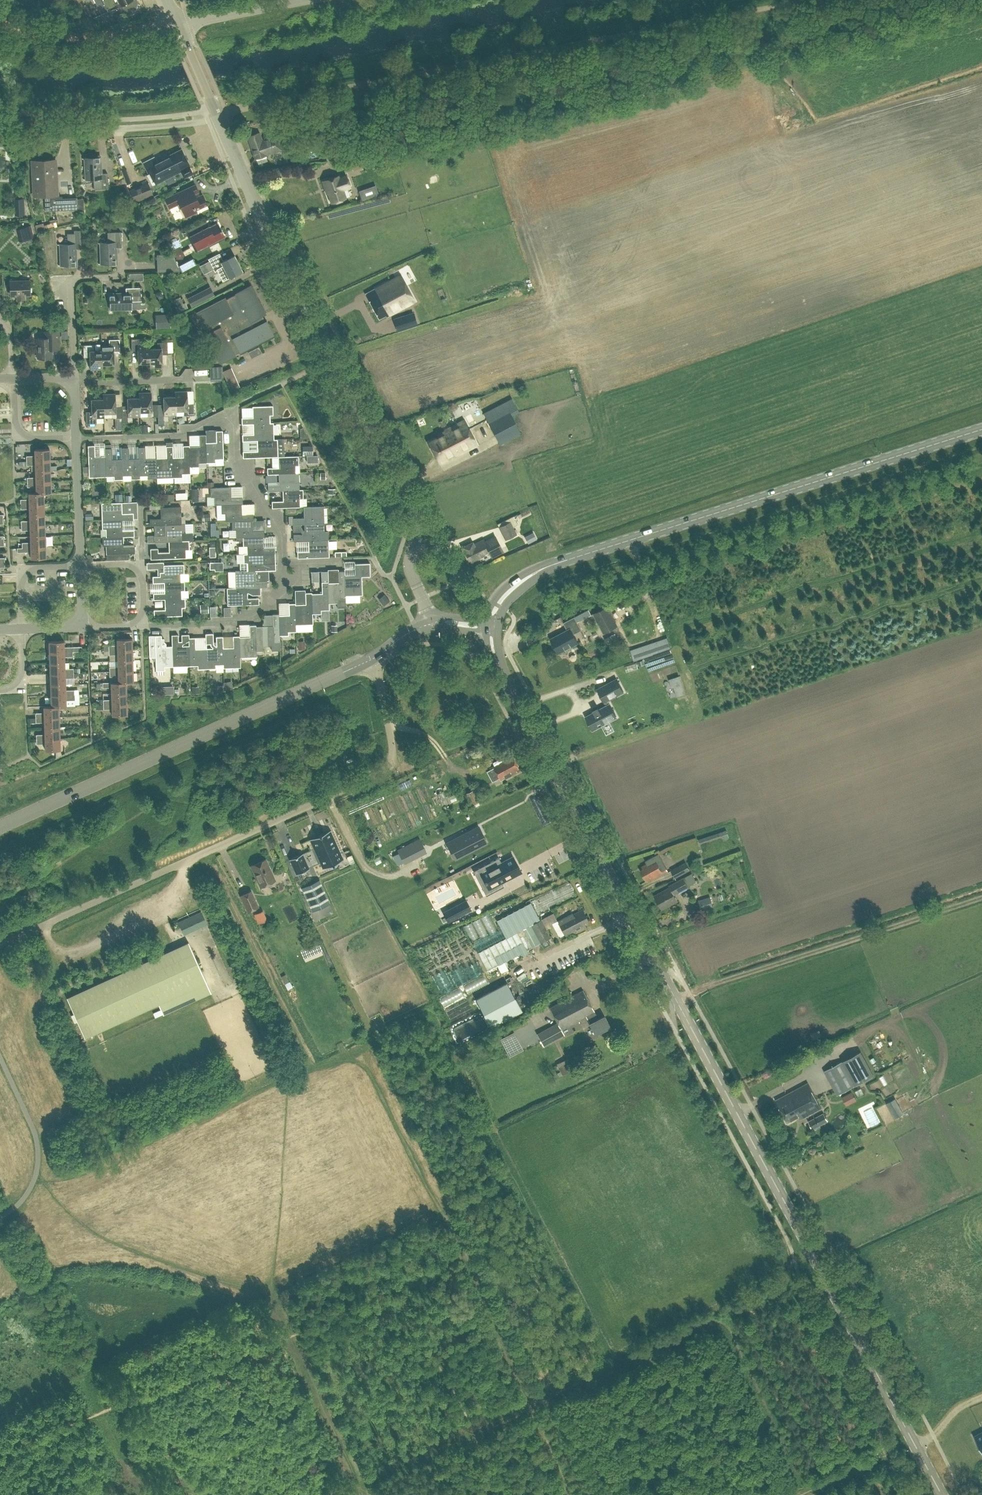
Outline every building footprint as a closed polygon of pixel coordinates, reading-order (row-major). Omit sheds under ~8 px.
[(137,0),(102,0),(107,12),(117,7),(119,11),(127,14),(135,11),(138,2),(137,0)] [(269,137),(270,141),(267,142),(263,143),(259,132),(248,136),(255,158),(271,153),(281,149),(282,153),(291,150),(285,131),(269,137)] [(143,163),(154,184),(180,171),(184,177),(193,172),(189,164),(181,149),(162,158),(154,163),(152,159),(143,163)] [(371,164),(367,152),(349,158),(351,164),(363,160),(365,166),(371,164)] [(93,179),(94,189),(108,188),(108,173),(100,173),(99,157),(82,158),(82,159),(86,159),(87,172),(85,173),(86,179),(83,179),(84,179),(93,179)] [(34,195),(57,194),(56,160),(32,161),(34,195)] [(338,175),(322,180),(325,188),(326,187),(331,202),(345,198),(343,189),(350,186),(346,175),(339,177),(338,175)] [(149,182),(130,189),(135,202),(154,195),(149,182)] [(170,208),(180,203),(186,217),(197,212),(196,209),(208,204),(203,194),(197,197),(195,193),(199,192),(195,184),(165,198),(170,208)] [(359,190),(362,200),(379,194),(376,185),(359,190)] [(23,198),(14,199),(15,215),(24,214),(23,198)] [(65,210),(64,198),(51,198),(52,210),(65,210)] [(44,229),(57,225),(55,219),(51,220),(52,223),(43,225),(44,229)] [(209,226),(205,228),(203,222),(186,231),(196,250),(224,235),(218,223),(210,228),(209,226)] [(34,238),(31,225),(17,229),(20,241),(34,238)] [(75,249),(81,248),(81,230),(74,230),(74,233),(67,233),(67,244),(58,244),(58,245),(60,245),(60,251),(62,250),(62,264),(58,265),(75,265),(75,249)] [(81,231),(81,240),(91,240),(92,231),(81,231)] [(115,247),(122,247),(121,232),(107,232),(108,242),(98,243),(100,243),(100,249),(102,249),(102,263),(99,263),(99,264),(115,263),(115,247)] [(229,277),(242,270),(234,255),(223,261),(219,253),(208,259),(214,270),(217,269),(223,280),(229,277)] [(157,271),(157,272),(180,271),(171,254),(157,254),(157,263),(161,263),(162,271),(157,271)] [(386,314),(387,316),(415,300),(400,274),(366,293),(379,318),(386,314)] [(10,281),(10,295),(30,294),(30,280),(10,281)] [(274,335),(267,321),(263,323),(260,316),(265,313),(250,285),(236,292),(237,293),(226,298),(197,312),(204,326),(205,326),(208,332),(206,334),(221,362),(234,355),(234,354),(239,351),(240,352),(274,335)] [(131,301),(141,301),(141,287),(126,288),(126,294),(110,295),(110,312),(111,312),(111,308),(125,307),(125,309),(131,309),(131,311),(132,311),(131,301)] [(201,291),(188,298),(192,306),(205,299),(201,291)] [(173,298),(178,311),(187,307),(182,294),(173,298)] [(413,313),(405,315),(409,327),(417,324),(413,313)] [(159,315),(160,327),(169,326),(169,314),(159,315)] [(52,357),(51,349),(59,349),(59,344),(59,330),(44,331),(44,337),(37,338),(37,358),(52,357)] [(149,348),(150,348),(150,343),(142,344),(141,338),(131,338),(131,350),(138,350),(138,363),(150,362),(149,348)] [(102,364),(114,364),(113,351),(120,351),(119,339),(109,339),(109,345),(101,345),(101,350),(102,350),(102,364)] [(157,348),(150,348),(149,348),(150,362),(150,367),(162,366),(162,354),(168,354),(167,342),(157,342),(157,348)] [(102,350),(101,350),(94,350),(94,344),(83,345),(84,357),(90,357),(90,369),(103,369),(102,364),(102,350)] [(210,375),(222,374),(222,366),(210,367),(210,375)] [(239,386),(234,375),(227,378),(232,390),(239,386)] [(283,394),(281,389),(268,395),(270,399),(277,395),(280,395),(283,394)] [(175,391),(175,396),(176,410),(183,410),(184,415),(194,415),(194,403),(187,403),(187,391),(175,391)] [(140,411),(147,411),(148,417),(158,416),(158,409),(158,404),(151,404),(151,392),(139,392),(139,397),(140,411)] [(122,405),(115,406),(115,393),(103,394),(103,398),(104,413),(111,412),(112,418),(122,417),(122,410),(122,405)] [(164,423),(164,421),(168,420),(168,415),(176,414),(176,410),(175,396),(163,396),(164,408),(158,409),(158,416),(158,421),(158,423),(164,423)] [(139,397),(127,397),(128,410),(122,410),(122,417),(122,422),(132,422),(132,416),(140,416),(140,411),(139,397)] [(103,398),(91,399),(92,411),(86,411),(86,423),(96,423),(96,417),(104,417),(104,413),(103,398)] [(512,415),(519,412),(519,411),(511,398),(483,412),(487,419),(509,408),(512,415)] [(242,424),(253,423),(270,422),(269,415),(273,414),(273,405),(252,406),(253,417),(241,417),(242,424)] [(509,408),(487,419),(500,444),(521,433),(509,408)] [(428,442),(439,464),(477,444),(464,419),(444,430),(444,431),(437,434),(438,436),(428,442)] [(274,439),(273,422),(270,422),(253,423),(253,433),(242,434),(242,440),(257,440),(274,439)] [(300,437),(309,437),(303,426),(300,428),(300,437)] [(223,458),(223,441),(222,430),(216,430),(216,441),(206,442),(206,462),(215,462),(215,458),(223,458)] [(199,434),(199,441),(199,445),(189,446),(190,466),(199,466),(199,462),(206,462),(206,442),(206,434),(199,434)] [(246,451),(243,451),(243,457),(246,457),(255,457),(278,456),(285,456),(284,438),(277,439),(274,439),(257,440),(257,450),(246,451)] [(89,477),(106,476),(105,456),(95,456),(94,445),(88,445),(89,477)] [(156,457),(156,478),(173,477),(172,457),(173,457),(172,445),(166,446),(166,457),(156,457)] [(190,473),(190,466),(189,446),(189,445),(183,445),(183,456),(173,457),(172,457),(173,477),(182,477),(182,473),(190,473)] [(147,478),(156,478),(156,457),(145,458),(145,446),(138,447),(139,458),(140,475),(147,474),(147,478)] [(140,478),(140,475),(139,458),(128,458),(128,447),(121,447),(122,458),(123,475),(131,475),(131,479),(140,478)] [(35,455),(26,455),(26,460),(50,459),(49,448),(34,449),(35,455)] [(114,476),(114,479),(123,479),(123,475),(122,458),(112,459),(111,448),(105,448),(105,456),(106,476),(114,476)] [(278,467),(267,467),(267,474),(278,473),(295,473),(295,472),(295,465),(298,465),(298,455),(285,456),(278,456),(278,467)] [(26,460),(27,465),(35,465),(35,471),(50,470),(50,459),(26,460)] [(35,477),(27,477),(27,482),(51,481),(50,470),(35,471),(35,477)] [(279,483),(268,484),(268,491),(269,491),(282,490),(299,489),(299,472),(295,472),(295,473),(278,473),(279,483)] [(27,482),(27,486),(36,486),(36,492),(44,492),(51,492),(51,481),(27,482)] [(231,486),(224,487),(210,487),(211,496),(214,496),(214,504),(221,504),(241,503),(242,503),(242,497),(231,497),(231,486)] [(283,500),(272,501),(272,507),(285,507),(286,507),(300,506),(303,506),(307,506),(307,498),(303,498),(303,489),(299,489),(282,490),(283,500)] [(29,498),(20,499),(20,504),(44,503),(44,492),(36,492),(29,492),(29,498)] [(122,502),(101,503),(102,519),(122,519),(133,519),(133,518),(133,512),(122,513),(122,502)] [(21,508),(29,508),(29,514),(44,513),(44,503),(20,504),(21,508)] [(225,521),(232,520),(252,520),(253,520),(253,513),(242,514),(241,503),(221,504),(221,513),(225,513),(225,521)] [(293,516),(289,516),(289,524),(293,524),(304,524),(304,523),(324,523),(324,522),(324,505),(307,506),(303,506),(304,517),(293,517),(293,516)] [(150,525),(164,524),(181,523),(181,506),(160,507),(161,518),(150,518),(150,525)] [(30,520),(21,520),(21,525),(45,524),(44,513),(29,514),(30,520)] [(102,519),(102,520),(102,529),(106,529),(106,536),(123,536),(134,536),(134,535),(134,529),(123,529),(122,519),(102,519)] [(232,520),(232,529),(236,529),(236,537),(237,537),(243,537),(263,536),(264,536),(264,530),(253,530),(252,520),(232,520)] [(510,521),(499,527),(505,539),(516,534),(510,521)] [(164,524),(165,535),(147,535),(147,542),(168,541),(182,540),(182,532),(185,532),(185,523),(181,523),(164,524)] [(293,534),(293,541),(308,540),(321,539),(328,539),(328,531),(325,532),(324,523),(304,523),(304,524),(293,524),(293,531),(301,531),(303,534),(293,534)] [(21,530),(30,530),(30,536),(45,535),(45,524),(21,525),(21,530)] [(30,542),(22,542),(22,547),(45,546),(45,535),(30,536),(30,542)] [(128,553),(135,552),(134,546),(123,546),(123,536),(106,536),(102,536),(103,546),(106,545),(107,559),(128,559),(128,553)] [(246,546),(247,553),(264,553),(275,553),(275,546),(263,546),(263,536),(243,537),(243,546),(246,546)] [(470,559),(471,562),(485,555),(484,553),(488,552),(488,553),(490,552),(492,556),(491,556),(491,557),(503,551),(496,537),(486,542),(484,539),(474,544),(475,546),(473,547),(470,542),(462,547),(464,552),(469,560),(470,559)] [(308,551),(297,551),(297,557),(329,556),(328,539),(321,539),(308,540),(308,551)] [(151,559),(186,557),(186,549),(189,549),(189,540),(182,540),(168,541),(169,551),(158,552),(158,548),(150,548),(151,559)] [(46,557),(45,546),(22,547),(17,547),(17,552),(22,552),(31,551),(31,558),(46,557)] [(255,570),(275,569),(275,563),(264,563),(264,553),(247,553),(243,553),(244,563),(247,562),(247,570),(255,570)] [(184,564),(164,564),(163,562),(157,562),(157,568),(163,568),(163,571),(160,572),(160,575),(152,576),(153,582),(164,582),(181,581),(181,573),(184,573),(184,564)] [(362,594),(361,576),(370,576),(370,563),(354,563),(355,574),(345,575),(344,575),(345,595),(362,594)] [(247,587),(260,587),(262,587),(267,587),(267,580),(256,580),(255,570),(247,570),(235,570),(235,587),(247,587)] [(321,571),(321,581),(322,592),(312,593),(311,593),(312,613),(321,613),(321,609),(329,609),(329,602),(328,602),(328,582),(328,570),(321,571)] [(346,607),(345,598),(345,595),(344,575),(345,575),(344,570),(338,571),(338,582),(328,582),(328,602),(329,602),(337,602),(338,607),(346,607)] [(181,597),(181,590),(185,590),(184,581),(181,581),(164,582),(164,592),(153,592),(153,599),(164,599),(164,598),(181,598),(181,597)] [(227,605),(231,605),(259,604),(259,597),(247,597),(247,592),(248,592),(252,594),(260,594),(260,587),(247,587),(235,587),(227,587),(227,605)] [(296,624),(313,623),(312,613),(311,593),(312,593),(312,592),(305,592),(305,603),(295,604),(296,624)] [(384,605),(390,600),(384,594),(378,599),(384,605)] [(164,598),(164,599),(165,609),(154,609),(154,616),(182,615),(182,607),(185,607),(185,597),(181,597),(181,598),(164,598)] [(279,635),(280,635),(288,635),(288,631),(296,631),(296,624),(295,604),(295,603),(289,603),(289,614),(279,614),(278,615),(279,635)] [(618,625),(608,605),(594,613),(604,633),(618,625)] [(560,618),(574,612),(572,608),(558,613),(560,618)] [(329,609),(321,609),(321,613),(321,620),(329,620),(329,609)] [(588,609),(563,622),(567,631),(550,639),(557,653),(578,643),(573,633),(581,629),(577,622),(591,614),(588,609)] [(263,650),(263,646),(272,645),(272,650),(280,649),(280,635),(279,635),(278,615),(279,614),(279,613),(272,614),(273,625),(262,625),(256,626),(257,650),(263,650)] [(240,657),(257,656),(257,650),(256,626),(256,624),(249,625),(250,636),(239,636),(240,657)] [(213,645),(213,637),(213,633),(205,633),(206,637),(206,648),(207,668),(216,668),(215,664),(223,664),(223,647),(223,636),(216,636),(216,647),(213,645)] [(182,641),(178,643),(178,634),(171,634),(172,645),(173,666),(190,665),(189,645),(188,634),(181,634),(182,641)] [(189,637),(189,634),(188,634),(189,645),(190,665),(197,665),(198,668),(207,668),(206,648),(195,648),(195,637),(189,637)] [(149,657),(155,657),(156,670),(164,670),(164,666),(173,666),(172,645),(162,646),(161,635),(149,635),(149,657)] [(240,667),(240,663),(240,657),(239,636),(239,635),(233,636),(233,647),(223,647),(223,664),(223,667),(240,667)] [(604,638),(607,645),(613,642),(613,641),(610,635),(604,638)] [(664,636),(629,645),(632,655),(667,646),(664,636)] [(108,645),(109,650),(132,649),(132,638),(117,638),(117,645),(108,645)] [(64,640),(49,641),(49,652),(73,651),(82,651),(82,646),(64,646),(64,640)] [(118,660),(133,660),(132,649),(109,650),(109,654),(117,654),(118,660)] [(64,656),(73,656),(73,651),(49,652),(50,663),(65,662),(64,656)] [(118,666),(109,666),(109,671),(133,670),(133,660),(118,660),(118,666)] [(73,668),(65,668),(65,662),(50,663),(50,673),(73,673),(73,668)] [(126,682),(133,682),(133,670),(109,671),(110,676),(118,676),(118,681),(118,682),(126,681),(126,682)] [(65,678),(74,677),(73,673),(50,673),(50,684),(65,684),(65,678)] [(679,676),(670,679),(672,687),(674,686),(678,696),(685,693),(679,676)] [(617,678),(597,689),(605,703),(605,702),(607,706),(610,704),(609,701),(625,692),(617,678)] [(103,687),(111,687),(111,693),(126,692),(126,682),(126,681),(118,682),(118,681),(102,682),(103,687)] [(231,681),(224,682),(225,689),(225,690),(229,689),(232,689),(232,687),(232,685),(231,681)] [(74,689),(66,690),(65,684),(50,684),(51,695),(74,694),(74,689)] [(174,685),(165,686),(166,694),(174,694),(174,685)] [(111,699),(103,699),(103,704),(127,703),(126,692),(111,693),(111,699)] [(66,699),(74,699),(74,694),(51,695),(51,705),(51,706),(59,706),(66,706),(66,699)] [(112,715),(127,714),(127,703),(103,704),(103,709),(112,708),(112,715)] [(594,712),(586,717),(593,730),(611,720),(610,720),(617,716),(610,704),(607,706),(604,707),(599,709),(598,707),(597,707),(598,708),(593,710),(592,710),(594,712)] [(44,712),(35,712),(35,717),(59,716),(59,706),(51,706),(51,705),(44,706),(44,712)] [(36,722),(44,722),(44,728),(59,727),(59,716),(35,717),(36,722)] [(44,728),(45,734),(36,734),(36,739),(60,738),(59,727),(44,728)] [(36,739),(36,744),(45,743),(45,750),(60,749),(60,738),(36,739)] [(504,776),(505,778),(511,774),(510,772),(518,768),(512,756),(492,766),(492,767),(486,771),(492,781),(498,778),(499,779),(504,776)] [(479,802),(473,790),(466,793),(472,805),(479,802)] [(510,820),(529,817),(527,805),(508,809),(510,820)] [(487,841),(479,827),(453,840),(461,854),(487,841)] [(343,859),(331,830),(330,829),(309,839),(309,840),(310,839),(314,849),(318,858),(322,868),(330,865),(330,866),(336,864),(336,862),(343,859)] [(727,829),(699,839),(700,843),(728,834),(727,829)] [(420,839),(398,850),(404,862),(426,850),(420,839)] [(300,854),(303,853),(302,853),(289,859),(289,860),(289,859),(296,873),(295,874),(296,874),(309,868),(307,869),(300,854)] [(646,881),(667,870),(658,853),(645,860),(646,863),(641,866),(642,868),(640,870),(646,881)] [(512,857),(501,863),(498,857),(478,868),(488,888),(520,872),(512,857)] [(260,886),(275,880),(265,859),(251,866),(260,886)] [(675,877),(690,869),(686,862),(671,870),(675,877)] [(688,886),(697,881),(692,873),(684,877),(669,885),(670,887),(655,895),(662,909),(678,900),(674,894),(688,886)] [(312,911),(330,903),(319,879),(302,887),(312,911)] [(240,895),(248,911),(258,906),(250,891),(240,895)] [(710,896),(699,900),(702,910),(713,906),(710,896)] [(466,900),(448,909),(453,918),(471,909),(466,900)] [(543,920),(534,902),(499,919),(508,937),(479,950),(488,969),(553,937),(548,927),(547,925),(544,919),(543,920)] [(572,913),(557,921),(564,934),(585,923),(584,922),(587,920),(582,910),(573,914),(572,913)] [(201,911),(179,921),(184,934),(207,924),(201,911)] [(554,914),(544,918),(544,919),(547,925),(548,927),(551,926),(550,924),(557,921),(554,914)] [(445,921),(441,922),(440,918),(431,922),(434,930),(447,926),(445,921)] [(189,942),(175,948),(67,997),(74,1013),(71,1014),(75,1022),(78,1021),(85,1037),(159,1004),(163,1014),(211,992),(189,942)] [(475,998),(490,1027),(522,1010),(506,981),(475,998)] [(582,990),(549,1007),(557,1022),(536,1033),(543,1045),(564,1034),(561,1029),(585,1016),(594,1033),(609,1025),(604,1014),(597,1018),(582,990)] [(874,1075),(861,1051),(824,1070),(837,1095),(874,1075)] [(787,1121),(798,1115),(800,1119),(821,1107),(807,1082),(775,1100),(787,1121)] [(890,1108),(895,1118),(904,1113),(898,1103),(890,1108)] [(816,1116),(808,1120),(812,1129),(820,1124),(816,1116)] [(975,1436),(974,1434),(974,1435),(981,1451),(981,1432),(975,1436)]
